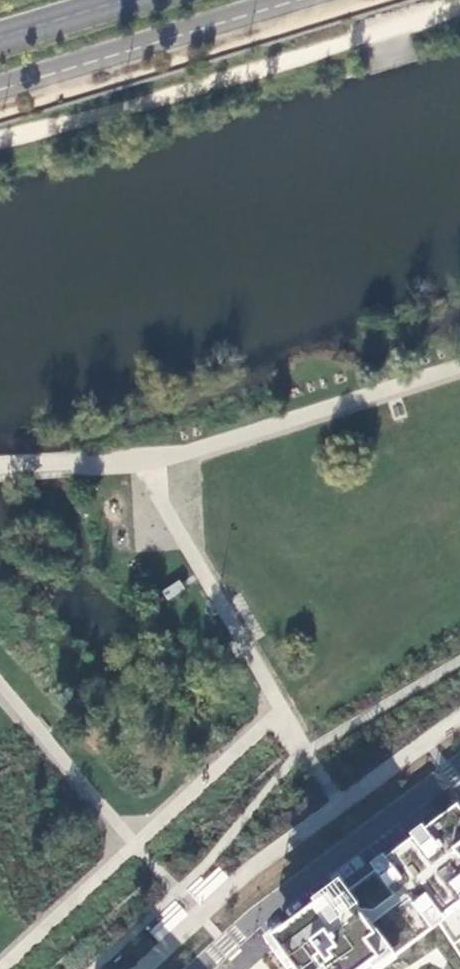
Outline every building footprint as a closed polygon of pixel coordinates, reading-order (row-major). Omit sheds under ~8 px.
[(457,803),(438,818),(426,827),(420,824),(408,833),(411,838),(386,857),(383,854),(370,863),(374,870),(349,889),(339,877),(310,898),(312,902),(297,912),(263,936),(289,968),(385,968),(399,959),(397,957),(439,926),(459,958),(459,807),(457,803)]
